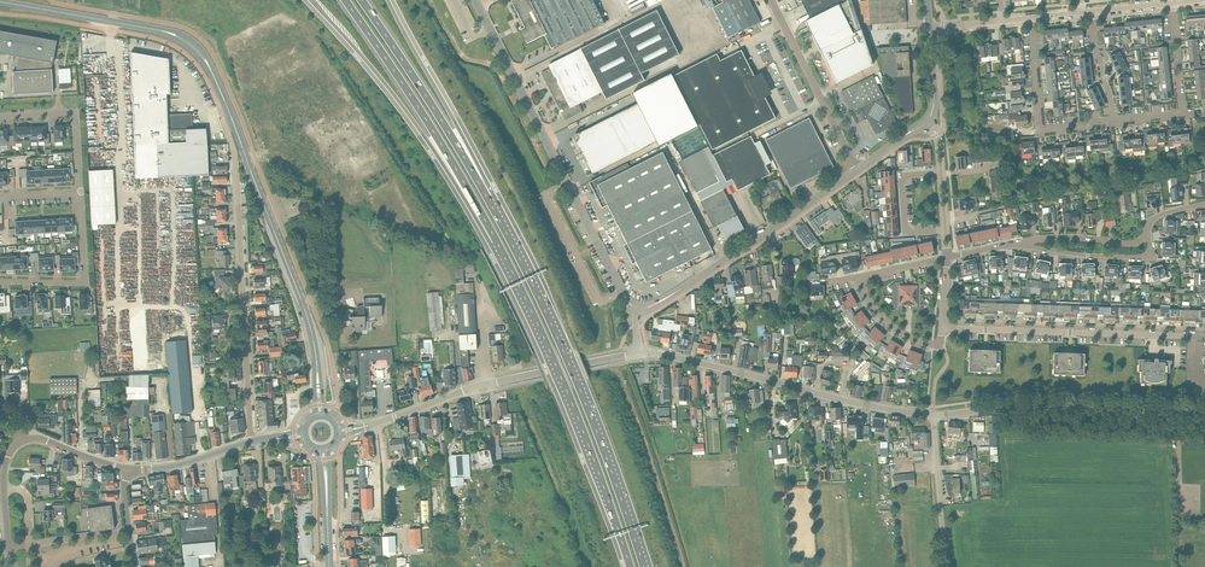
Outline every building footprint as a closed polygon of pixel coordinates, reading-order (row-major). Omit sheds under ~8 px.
[(511,1),(512,2),(512,1),(515,0),(522,16),(520,17),(523,22),(524,22),(527,27),(520,31),(520,30),(519,31),(526,44),(527,44),(526,41),(546,31),(547,34),(549,38),(551,37),(555,45),(553,46),(554,49),(555,49),(555,48),(605,23),(608,21),(606,18),(603,20),(593,0),(513,0),(511,1)] [(522,16),(515,0),(512,1),(520,17),(522,16)] [(723,2),(713,7),(728,38),(761,22),(750,0),(722,0),(723,2)] [(799,2),(801,1),(803,4),(808,2),(816,16),(805,22),(836,83),(873,64),(852,0),(798,0),(799,2)] [(901,22),(907,22),(905,0),(869,0),(871,24),(901,22)] [(973,1),(966,2),(966,8),(978,7),(978,5),(988,4),(987,0),(973,0),(973,1)] [(644,80),(641,74),(679,55),(657,10),(581,49),(549,65),(550,68),(541,73),(560,109),(560,110),(560,112),(561,112),(562,113),(561,113),(564,118),(564,119),(566,118),(566,119),(567,119),(566,119),(582,111),(578,103),(602,91),(606,99),(644,80)] [(1201,15),(1194,16),(1195,26),(1199,26),(1200,30),(1202,30),(1201,15)] [(1195,26),(1194,16),(1186,17),(1187,32),(1191,31),(1190,27),(1195,26)] [(1153,20),(1155,36),(1158,36),(1158,28),(1162,28),(1161,19),(1153,20)] [(1146,20),(1139,21),(1141,38),(1144,38),(1143,30),(1147,30),(1146,20)] [(1153,20),(1146,20),(1147,30),(1148,34),(1151,33),(1151,37),(1155,36),(1153,20)] [(1141,38),(1139,21),(1131,22),(1132,31),(1136,31),(1137,39),(1141,38)] [(1132,31),(1131,22),(1124,22),(1125,26),(1126,40),(1129,39),(1128,32),(1132,31)] [(1125,26),(1117,27),(1118,36),(1122,36),(1123,44),(1127,43),(1126,40),(1125,26)] [(1118,36),(1117,27),(1110,28),(1112,45),(1115,44),(1114,37),(1118,36)] [(1069,41),(1068,32),(1067,28),(1060,29),(1061,38),(1065,38),(1065,46),(1069,45),(1068,41),(1069,41)] [(1112,45),(1110,28),(1103,28),(1104,38),(1108,37),(1109,45),(1108,45),(1112,45)] [(1061,38),(1060,29),(1053,30),(1054,47),(1058,46),(1057,38),(1061,38)] [(1054,47),(1053,30),(1045,30),(1046,40),(1050,39),(1051,47),(1054,47)] [(1082,30),(1074,31),(1076,48),(1080,48),(1079,40),(1083,39),(1082,30)] [(51,69),(52,63),(53,63),(57,41),(0,31),(0,53),(18,57),(16,71),(12,71),(13,95),(53,93),(52,69),(51,69)] [(546,31),(526,41),(527,44),(547,34),(546,31)] [(1074,31),(1068,32),(1069,41),(1072,41),(1073,48),(1076,48),(1074,31)] [(1014,52),(1014,49),(1019,49),(1020,53),(1023,52),(1022,41),(1019,41),(1019,38),(1015,38),(1013,37),(1013,35),(1010,36),(1012,52),(1014,52)] [(1012,52),(1010,36),(1007,36),(1007,38),(1006,39),(1002,40),(1002,43),(999,43),(1000,48),(1001,59),(1001,55),(1004,54),(1003,50),(1009,50),(1009,52),(1012,52)] [(1188,47),(1198,46),(1198,42),(1203,41),(1202,38),(1187,40),(1188,47)] [(991,42),(988,43),(989,55),(991,54),(992,56),(997,56),(998,60),(1001,59),(1000,48),(997,48),(996,45),(993,45),(991,44),(991,42)] [(989,55),(988,43),(984,43),(985,45),(983,46),(980,47),(980,50),(977,50),(978,62),(981,61),(981,58),(987,57),(986,55),(989,55)] [(891,83),(911,82),(908,46),(878,48),(880,54),(884,54),(885,73),(888,73),(888,77),(890,77),(891,83)] [(1198,46),(1188,47),(1189,55),(1204,53),(1204,51),(1199,51),(1198,46)] [(1157,56),(1167,55),(1166,47),(1149,49),(1149,52),(1157,52),(1157,56)] [(749,132),(776,118),(741,50),(720,61),(717,54),(675,75),(712,150),(716,148),(749,132)] [(140,54),(130,52),(135,178),(196,176),(200,176),(208,175),(206,133),(206,128),(192,129),(192,113),(167,114),(166,94),(170,94),(170,88),(169,88),(169,87),(169,65),(168,65),(168,59),(162,58),(146,55),(140,54)] [(1112,63),(1122,58),(1119,52),(1109,57),(1112,63)] [(1204,55),(1204,53),(1189,55),(1189,62),(1200,61),(1199,56),(1204,55)] [(1167,55),(1157,56),(1158,60),(1150,60),(1150,63),(1168,62),(1167,55)] [(1045,66),(1062,64),(1062,61),(1054,62),(1054,57),(1045,58),(1045,66)] [(1080,66),(1090,65),(1089,58),(1079,59),(1080,66)] [(1125,64),(1122,58),(1112,63),(1115,69),(1125,64)] [(1189,62),(1190,69),(1196,68),(1204,68),(1204,65),(1200,66),(1200,61),(1189,62)] [(1168,69),(1168,62),(1150,63),(1151,67),(1158,66),(1159,70),(1168,69)] [(1014,77),(1025,75),(1025,72),(1023,72),(1022,71),(1022,67),(1018,68),(1018,64),(1007,65),(1007,69),(1011,69),(1012,75),(1014,75),(1014,77)] [(1062,67),(1062,64),(1045,66),(1046,73),(1055,72),(1055,68),(1062,67)] [(1125,64),(1115,69),(1118,75),(1127,70),(1125,64)] [(69,69),(58,69),(59,89),(70,88),(69,69)] [(1168,69),(1159,70),(1159,74),(1151,74),(1152,78),(1169,76),(1168,69)] [(1204,77),(1204,75),(1204,72),(1204,69),(1194,70),(1195,78),(1204,77)] [(1092,78),(1091,71),(1080,72),(1081,79),(1092,78)] [(1055,72),(1046,73),(1047,80),(1063,78),(1063,75),(1056,76),(1055,72)] [(852,112),(884,97),(873,75),(842,91),(846,99),(847,98),(848,101),(847,102),(852,112)] [(1012,80),(1012,82),(1008,82),(1008,86),(1005,86),(1006,90),(1009,90),(1019,89),(1018,88),(1021,88),(1020,84),(1023,84),(1023,80),(1024,79),(1026,79),(1025,75),(1014,77),(1014,79),(1012,80)] [(1169,76),(1152,78),(1152,81),(1160,80),(1160,84),(1170,83),(1169,76)] [(1195,78),(1196,85),(1204,84),(1204,77),(1195,78)] [(1066,78),(1063,78),(1047,80),(1047,87),(1057,86),(1056,83),(1064,82),(1067,82),(1066,78)] [(603,169),(608,166),(690,125),(668,82),(581,126),(582,127),(574,131),(583,147),(580,149),(589,168),(600,162),(603,169)] [(911,82),(891,83),(891,86),(903,114),(913,113),(911,82)] [(1170,83),(1160,84),(1161,88),(1153,89),(1154,92),(1171,90),(1170,83)] [(1057,90),(1057,86),(1047,87),(1048,95),(1065,93),(1065,90),(1057,90)] [(1090,97),(1099,93),(1097,87),(1087,91),(1090,97)] [(1009,90),(1006,90),(1006,94),(1011,93),(1011,99),(1013,99),(1014,101),(1025,100),(1025,96),(1023,97),(1021,95),(1021,92),(1019,92),(1019,89),(1009,90)] [(1171,90),(1154,92),(1154,95),(1155,95),(1156,99),(1159,101),(1162,101),(1165,102),(1168,101),(1171,100),(1171,98),(1171,90)] [(1196,92),(1197,100),(1202,99),(1204,99),(1204,91),(1196,92)] [(1065,96),(1065,93),(1048,95),(1049,102),(1052,101),(1058,101),(1062,100),(1061,96),(1065,96)] [(1099,93),(1090,97),(1092,103),(1102,99),(1099,93)] [(897,124),(884,97),(852,112),(852,113),(853,112),(857,119),(856,120),(866,140),(897,124)] [(1131,97),(1120,98),(1121,105),(1132,103),(1131,97)] [(1105,105),(1102,99),(1092,103),(1095,109),(1105,105)] [(1008,110),(1002,111),(1003,111),(998,112),(999,115),(1018,113),(1020,113),(1020,109),(1023,108),(1022,105),(1024,103),(1025,103),(1025,100),(1014,101),(1014,104),(1012,104),(1012,109),(1008,110)] [(1058,101),(1052,101),(1053,108),(1070,107),(1070,104),(1062,104),(1062,100),(1058,101)] [(1070,110),(1070,107),(1053,108),(1054,116),(1063,115),(1063,111),(1070,110)] [(1018,113),(999,115),(998,115),(999,119),(1009,118),(1009,121),(1012,121),(1013,122),(1016,122),(1017,126),(1027,125),(1027,116),(1019,116),(1018,113)] [(809,118),(766,140),(790,189),(834,167),(809,118)] [(55,141),(63,141),(63,136),(65,136),(64,129),(62,129),(62,125),(54,126),(54,135),(55,135),(55,141)] [(37,127),(38,142),(45,142),(45,143),(49,143),(49,133),(45,134),(45,126),(41,126),(40,126),(40,127),(37,127)] [(22,143),(22,127),(21,127),(21,128),(18,128),(17,128),(14,128),(14,135),(10,136),(11,145),(15,145),(15,143),(22,143)] [(22,127),(22,143),(30,142),(29,128),(26,128),(26,127),(25,127),(22,128),(22,127)] [(30,128),(29,128),(30,142),(38,142),(37,127),(36,127),(33,127),(33,128),(30,128)] [(1167,130),(1167,127),(1159,127),(1159,131),(1155,132),(1156,142),(1156,143),(1168,141),(1168,137),(1167,130)] [(1180,132),(1181,143),(1188,143),(1188,139),(1192,138),(1191,127),(1183,128),(1184,132),(1180,132)] [(11,145),(10,136),(7,136),(6,128),(2,129),(0,129),(0,146),(11,145)] [(1156,142),(1155,132),(1151,132),(1151,128),(1143,129),(1143,132),(1144,140),(1148,139),(1148,147),(1157,146),(1156,143),(1156,142)] [(1175,129),(1167,130),(1168,137),(1168,141),(1172,140),(1173,144),(1181,143),(1180,132),(1175,133),(1175,129)] [(1098,137),(1099,148),(1099,152),(1113,150),(1112,143),(1111,143),(1110,132),(1102,133),(1102,137),(1098,137)] [(1144,140),(1143,132),(1135,133),(1136,137),(1132,137),(1133,148),(1133,152),(1145,151),(1144,140)] [(1099,148),(1098,137),(1094,138),(1093,134),(1085,135),(1086,140),(1086,146),(1091,145),(1091,149),(1099,148)] [(1133,148),(1132,137),(1128,137),(1127,134),(1119,134),(1120,142),(1118,142),(1119,151),(1125,150),(1125,149),(1133,148)] [(713,155),(729,186),(734,183),(738,190),(770,174),(765,165),(771,162),(760,141),(755,143),(751,136),(713,155)] [(1078,144),(1074,145),(1075,156),(1083,155),(1083,151),(1087,150),(1086,146),(1086,140),(1078,140),(1078,144)] [(1070,141),(1062,142),(1063,153),(1067,153),(1067,160),(1075,159),(1075,156),(1074,145),(1070,145),(1070,141)] [(1039,155),(1038,149),(1034,149),(1033,142),(1021,143),(1022,154),(1027,153),(1027,154),(1031,154),(1031,163),(1039,162),(1039,155)] [(1063,153),(1062,142),(1054,143),(1054,147),(1050,147),(1051,158),(1063,157),(1063,153)] [(1051,158),(1050,147),(1046,147),(1046,144),(1038,144),(1038,149),(1039,155),(1043,155),(1043,159),(1047,158),(1047,161),(1048,162),(1051,162),(1051,158)] [(723,189),(729,186),(713,155),(708,158),(703,149),(680,161),(714,228),(718,225),(725,239),(744,229),(723,189)] [(931,166),(930,149),(921,149),(922,160),(921,160),(921,159),(916,159),(917,167),(916,167),(917,167),(931,166)] [(907,150),(898,151),(899,169),(914,167),(913,160),(909,160),(909,161),(907,161),(907,150)] [(628,163),(595,179),(590,182),(602,207),(608,205),(647,282),(712,249),(663,152),(631,168),(628,163)] [(320,160),(313,153),(300,166),(307,174),(320,160)] [(994,154),(957,157),(956,157),(957,169),(966,168),(965,164),(995,161),(994,154)] [(217,165),(212,166),(212,170),(212,174),(221,174),(227,173),(226,165),(217,166),(217,165)] [(61,166),(62,181),(63,181),(64,182),(70,182),(70,176),(69,176),(69,174),(73,174),(73,169),(62,169),(61,166)] [(0,185),(2,185),(2,186),(8,185),(8,180),(7,180),(7,178),(14,177),(14,169),(10,170),(10,172),(0,173),(0,178),(0,185)] [(33,183),(34,183),(34,171),(27,171),(27,169),(26,169),(23,169),(23,177),(27,177),(27,179),(26,179),(26,184),(33,184),(33,183)] [(88,171),(89,189),(114,188),(113,170),(88,171)] [(336,192),(347,187),(340,172),(329,177),(336,192)] [(988,190),(997,189),(996,174),(987,175),(988,190)] [(213,183),(221,183),(227,183),(227,175),(221,176),(213,176),(213,183)] [(1173,202),(1174,202),(1174,203),(1178,202),(1177,201),(1182,201),(1181,187),(1180,187),(1180,184),(1188,183),(1187,176),(1176,177),(1177,185),(1178,187),(1171,188),(1173,202)] [(771,194),(764,197),(761,199),(767,211),(777,205),(776,204),(778,203),(779,204),(784,202),(779,192),(784,189),(779,178),(766,184),(771,194)] [(1204,184),(1201,184),(1200,183),(1197,183),(1196,185),(1195,185),(1196,197),(1204,196),(1204,186),(1204,184)] [(846,210),(852,205),(858,212),(864,208),(861,204),(863,203),(861,200),(862,199),(861,197),(862,196),(861,194),(862,192),(859,187),(858,187),(851,192),(850,191),(851,194),(843,200),(842,199),(845,204),(843,205),(846,210)] [(114,188),(89,189),(90,207),(115,206),(114,188)] [(1128,191),(1117,193),(1119,213),(1132,211),(1131,203),(1130,203),(1128,191)] [(1156,207),(1160,207),(1158,194),(1151,195),(1151,198),(1146,199),(1147,209),(1156,208),(1156,207)] [(225,195),(216,196),(216,200),(209,201),(209,203),(212,203),(220,203),(226,203),(225,195)] [(974,209),(974,212),(979,211),(978,208),(975,208),(974,202),(977,202),(976,196),(964,197),(964,201),(960,201),(960,210),(974,209)] [(115,206),(90,207),(91,225),(116,224),(115,206)] [(840,211),(836,214),(831,207),(825,211),(824,211),(825,211),(816,217),(816,218),(815,219),(814,218),(810,222),(819,234),(823,231),(820,227),(830,220),(834,225),(845,217),(840,211)] [(1043,215),(1044,221),(1044,227),(1052,226),(1052,224),(1056,223),(1055,217),(1054,207),(1048,207),(1049,215),(1043,215)] [(1100,220),(1099,210),(1094,210),(1093,209),(1091,209),(1091,211),(1090,211),(1090,214),(1085,214),(1086,221),(1086,223),(1086,226),(1088,225),(1089,227),(1092,226),(1092,225),(1096,224),(1096,221),(1100,220)] [(1078,212),(1063,214),(1065,226),(1075,225),(1074,222),(1079,221),(1078,215),(1078,212)] [(226,215),(217,215),(217,220),(206,220),(206,226),(213,225),(213,223),(227,222),(226,215)] [(1020,215),(1021,224),(1021,230),(1023,230),(1024,231),(1026,230),(1027,229),(1030,229),(1030,225),(1035,224),(1035,218),(1035,216),(1034,216),(1029,216),(1029,215),(1020,215)] [(64,219),(65,233),(65,231),(73,231),(74,234),(77,233),(76,225),(72,225),(72,218),(66,218),(66,219),(64,219)] [(12,229),(13,234),(23,234),(23,237),(24,236),(23,221),(21,222),(21,221),(15,221),(15,227),(16,227),(16,229),(12,229)] [(1009,222),(1009,226),(1012,236),(1018,235),(1017,229),(1018,229),(1018,225),(1016,225),(1015,221),(1009,222)] [(213,225),(206,226),(206,232),(213,231),(214,235),(218,235),(227,234),(227,227),(214,228),(213,225)] [(1012,236),(1009,226),(1003,228),(1005,238),(1012,236)] [(816,239),(811,232),(808,227),(798,234),(807,246),(816,239)] [(955,237),(957,246),(970,243),(973,242),(973,243),(998,237),(999,239),(996,228),(955,237)] [(1003,228),(997,229),(997,228),(996,228),(999,239),(1005,238),(1003,228)] [(855,232),(848,237),(852,242),(861,240),(858,236),(855,232)] [(227,234),(218,235),(218,239),(213,239),(213,243),(218,243),(218,244),(222,244),(222,242),(228,242),(227,234)] [(893,260),(908,256),(918,254),(921,253),(921,254),(934,251),(932,242),(890,250),(893,261),(893,260)] [(226,250),(220,251),(219,251),(217,251),(217,256),(220,256),(220,261),(218,261),(217,262),(217,266),(218,267),(220,266),(220,267),(229,266),(229,259),(229,255),(226,255),(226,250)] [(884,253),(886,263),(893,261),(890,250),(890,252),(884,253)] [(848,253),(851,270),(858,269),(857,260),(860,259),(859,251),(848,253)] [(837,255),(839,263),(842,262),(844,271),(851,270),(848,253),(837,255)] [(878,254),(880,264),(886,263),(884,253),(878,254)] [(872,256),(874,265),(880,264),(878,254),(872,256)] [(52,255),(45,256),(46,271),(53,270),(53,264),(52,255)] [(78,255),(66,256),(67,271),(69,271),(69,272),(75,271),(75,266),(74,266),(74,264),(79,264),(78,255)] [(837,255),(827,256),(829,273),(837,272),(835,263),(839,263),(837,255)] [(19,257),(20,269),(22,269),(28,269),(28,263),(27,263),(27,262),(30,261),(30,256),(19,257)] [(822,275),(829,273),(827,256),(826,256),(827,258),(820,259),(821,265),(819,265),(820,271),(822,271),(822,275)] [(874,265),(872,256),(865,257),(867,267),(874,265)] [(1020,270),(1021,257),(1015,256),(1014,261),(1014,260),(1013,264),(1014,264),(1013,269),(1020,270)] [(1021,257),(1020,270),(1026,271),(1027,266),(1028,262),(1027,262),(1028,257),(1021,257)] [(782,267),(783,266),(783,275),(793,274),(796,274),(795,264),(796,264),(797,264),(798,264),(800,262),(799,260),(797,258),(795,258),(794,259),(792,259),(782,260),(783,265),(782,266),(782,267)] [(969,260),(972,273),(972,275),(982,273),(980,268),(977,268),(977,267),(977,266),(977,263),(976,263),(975,258),(969,260)] [(1041,274),(1044,261),(1038,259),(1037,264),(1036,264),(1035,267),(1036,267),(1035,272),(1041,274)] [(972,273),(969,260),(962,261),(963,266),(964,270),(964,269),(965,274),(972,273)] [(473,271),(473,265),(455,261),(462,369),(465,382),(473,380),(472,374),(474,374),(472,367),(470,367),(468,349),(477,349),(473,281),(464,282),(464,269),(473,271)] [(1044,261),(1041,274),(1041,276),(1046,277),(1047,277),(1048,275),(1049,270),(1050,267),(1051,262),(1044,261)] [(266,263),(264,263),(258,263),(258,265),(253,265),(253,269),(253,270),(253,271),(254,272),(254,273),(261,272),(261,276),(269,276),(269,271),(263,271),(263,269),(271,268),(271,264),(266,265),(266,263)] [(1111,277),(1112,264),(1106,263),(1105,268),(1104,272),(1105,272),(1104,277),(1111,277)] [(1119,265),(1112,264),(1111,277),(1117,278),(1117,286),(1118,286),(1118,290),(1122,290),(1122,283),(1122,276),(1118,276),(1118,273),(1119,270),(1118,270),(1119,265)] [(1156,266),(1160,279),(1161,282),(1169,279),(1170,279),(1171,278),(1171,277),(1171,275),(1171,274),(1171,273),(1170,272),(1169,272),(1167,271),(1166,272),(1165,272),(1164,269),(1163,269),(1162,264),(1156,266)] [(762,266),(763,272),(764,281),(772,279),(771,273),(772,273),(771,265),(762,266)] [(1135,279),(1135,266),(1128,266),(1128,270),(1128,273),(1125,273),(1125,279),(1135,279)] [(1160,279),(1156,266),(1149,268),(1151,273),(1150,273),(1152,277),(1152,276),(1153,281),(1160,279)] [(215,274),(215,290),(215,291),(217,292),(218,292),(219,292),(225,292),(228,292),(228,288),(230,288),(229,277),(224,277),(224,274),(224,269),(215,270),(215,274)] [(745,274),(746,274),(747,286),(750,286),(751,288),(752,288),(753,293),(758,292),(755,270),(745,271),(745,273),(745,274)] [(816,271),(805,272),(806,279),(809,279),(816,278),(816,274),(816,271)] [(1204,279),(1204,272),(1201,272),(1201,273),(1199,272),(1199,271),(1194,271),(1194,279),(1196,279),(1204,279)] [(739,274),(730,277),(735,291),(734,294),(734,296),(742,296),(744,288),(739,274)] [(270,277),(266,277),(260,277),(260,278),(254,279),(254,286),(259,286),(259,290),(271,290),(270,285),(265,286),(264,280),(266,280),(266,281),(270,281),(270,277)] [(820,283),(819,278),(816,278),(809,279),(810,281),(810,286),(809,286),(809,290),(809,295),(810,295),(815,295),(824,295),(824,294),(825,294),(825,290),(824,290),(823,286),(819,286),(819,283),(820,283)] [(714,280),(715,286),(715,289),(716,289),(717,295),(722,294),(722,288),(724,288),(723,279),(714,280)] [(1196,279),(1196,289),(1201,289),(1201,286),(1204,286),(1204,279),(1196,279)] [(908,295),(908,286),(903,286),(903,281),(904,281),(899,281),(895,283),(891,284),(888,287),(889,287),(893,291),(893,295),(908,295)] [(908,295),(924,295),(924,291),(927,287),(928,287),(925,284),(921,283),(917,281),(912,281),(914,281),(914,286),(908,286),(908,295)] [(763,287),(763,292),(762,292),(763,296),(762,296),(763,306),(771,304),(769,294),(767,294),(766,291),(773,290),(772,286),(763,287)] [(844,303),(854,298),(853,297),(854,297),(852,292),(851,293),(851,292),(844,295),(842,291),(835,294),(837,299),(841,298),(844,303)] [(438,292),(427,293),(432,342),(441,341),(440,336),(442,336),(438,292)] [(79,294),(80,309),(86,308),(86,313),(93,313),(92,301),(88,301),(87,294),(86,294),(85,293),(81,293),(80,294),(79,294)] [(262,302),(266,302),(273,302),(273,298),(268,299),(266,299),(265,293),(261,293),(255,293),(255,301),(262,301),(262,302)] [(4,307),(4,311),(10,311),(10,312),(9,295),(9,297),(4,297),(4,295),(4,294),(0,294),(0,307),(4,307)] [(36,303),(36,304),(37,304),(38,309),(43,308),(43,312),(50,312),(49,302),(45,302),(45,294),(38,294),(35,294),(35,296),(35,303),(36,303)] [(715,295),(715,296),(716,299),(716,300),(724,299),(725,305),(726,305),(729,304),(728,294),(724,294),(722,294),(717,295),(715,295)] [(20,296),(15,297),(16,311),(24,310),(24,315),(32,314),(31,301),(26,301),(26,296),(24,296),(24,295),(19,295),(20,296)] [(908,295),(893,295),(893,300),(889,303),(888,303),(891,306),(895,308),(899,309),(904,309),(903,309),(903,305),(908,305),(908,295)] [(924,300),(924,295),(908,295),(908,305),(914,305),(913,309),(912,309),(917,309),(921,308),(925,306),(928,303),(927,303),(924,300)] [(61,308),(61,313),(71,312),(70,299),(64,299),(64,296),(55,296),(55,309),(61,308)] [(354,331),(356,331),(367,334),(368,331),(371,331),(371,322),(376,320),(375,317),(382,317),(381,305),(379,305),(379,298),(363,298),(363,307),(360,307),(359,303),(355,304),(353,298),(344,300),(347,308),(346,308),(343,322),(343,324),(345,326),(346,327),(348,326),(350,326),(350,328),(352,329),(354,331)] [(854,298),(844,303),(840,305),(844,311),(840,313),(843,318),(846,315),(853,311),(850,308),(857,304),(857,303),(858,303),(855,298),(854,299),(854,298)] [(970,298),(970,302),(969,315),(976,315),(976,310),(980,310),(980,298),(970,298)] [(980,298),(980,310),(983,310),(983,315),(989,315),(990,299),(980,298)] [(1010,300),(1009,316),(1016,316),(1016,311),(1020,312),(1020,298),(1016,298),(1016,300),(1010,300)] [(1020,298),(1020,312),(1023,312),(1023,316),(1029,317),(1030,304),(1024,304),(1024,298),(1020,298)] [(969,315),(970,302),(964,302),(964,299),(960,299),(959,309),(963,310),(963,314),(969,315)] [(990,299),(989,315),(996,315),(996,311),(1000,311),(1000,299),(990,299)] [(1010,300),(1000,299),(1000,311),(1003,311),(1003,316),(1009,316),(1010,300)] [(1040,301),(1040,304),(1040,312),(1043,312),(1043,317),(1049,317),(1050,305),(1050,301),(1040,301)] [(1056,305),(1050,305),(1049,317),(1056,318),(1056,313),(1060,313),(1060,301),(1056,301),(1056,305)] [(1060,301),(1060,313),(1063,313),(1063,318),(1069,318),(1070,302),(1060,301)] [(1070,302),(1069,318),(1076,318),(1076,314),(1080,314),(1080,306),(1080,302),(1070,302)] [(1136,308),(1130,308),(1129,320),(1136,320),(1136,316),(1140,316),(1140,302),(1136,302),(1136,308)] [(1144,303),(1140,302),(1140,316),(1143,316),(1143,321),(1149,321),(1150,308),(1144,308),(1144,303)] [(256,315),(262,315),(265,315),(265,311),(270,311),(270,310),(273,310),(273,316),(279,315),(279,304),(269,305),(270,307),(261,307),(255,308),(256,315)] [(1030,304),(1029,317),(1036,317),(1036,312),(1040,312),(1040,304),(1030,304)] [(1120,304),(1120,307),(1120,315),(1123,315),(1123,320),(1129,320),(1130,308),(1130,304),(1120,304)] [(1090,306),(1080,306),(1080,314),(1083,314),(1083,319),(1089,319),(1090,306)] [(1090,306),(1089,319),(1096,319),(1096,314),(1100,314),(1100,307),(1090,306)] [(1180,306),(1180,309),(1180,317),(1183,317),(1183,322),(1189,322),(1190,310),(1190,306),(1180,306)] [(1100,307),(1100,314),(1103,315),(1103,319),(1109,319),(1110,307),(1100,307)] [(1120,307),(1110,307),(1109,319),(1116,320),(1116,315),(1120,315),(1120,307)] [(1150,308),(1149,321),(1156,321),(1156,316),(1160,317),(1160,309),(1150,308)] [(1160,309),(1160,317),(1163,317),(1163,321),(1169,322),(1170,309),(1160,309)] [(1180,309),(1170,309),(1169,322),(1176,322),(1176,317),(1180,317),(1180,309)] [(855,315),(853,311),(846,315),(849,320),(853,325),(865,316),(865,315),(866,314),(863,310),(862,311),(861,310),(855,315)] [(1190,310),(1189,322),(1196,323),(1196,318),(1200,318),(1200,310),(1190,310)] [(223,333),(224,332),(224,329),(225,329),(224,321),(225,321),(225,315),(212,316),(212,312),(206,312),(207,321),(212,321),(212,329),(219,329),(219,332),(221,334),(223,333)] [(676,322),(676,324),(678,324),(681,324),(682,325),(688,325),(688,324),(694,325),(695,320),(695,318),(677,315),(676,321),(676,322)] [(866,316),(865,316),(853,325),(856,329),(855,329),(854,333),(858,337),(867,329),(864,326),(870,321),(869,320),(870,319),(867,316),(866,316)] [(663,327),(664,319),(663,319),(664,318),(656,317),(655,322),(658,322),(657,327),(659,327),(658,332),(652,331),(651,339),(661,340),(661,342),(662,332),(662,327),(663,327)] [(256,328),(267,328),(267,324),(272,323),(272,319),(268,319),(262,320),(262,321),(256,321),(256,328)] [(664,319),(663,327),(667,328),(668,326),(674,327),(674,324),(675,320),(664,319)] [(782,334),(794,333),(793,324),(781,325),(782,334)] [(867,329),(858,337),(857,338),(861,341),(865,338),(870,342),(880,331),(879,330),(880,329),(876,326),(876,327),(875,326),(870,332),(867,329)] [(267,328),(256,328),(257,336),(263,336),(263,337),(269,336),(273,336),(273,332),(267,332),(267,328)] [(282,347),(288,346),(287,341),(297,339),(295,332),(290,333),(289,329),(282,331),(282,334),(282,335),(282,340),(282,346),(282,347)] [(703,354),(707,336),(708,335),(707,334),(707,331),(705,331),(704,334),(703,334),(702,337),(704,338),(704,340),(703,340),(702,344),(699,343),(697,352),(703,354)] [(880,331),(870,342),(875,347),(879,350),(884,344),(880,341),(885,335),(884,335),(885,334),(881,331),(881,332),(880,331)] [(662,332),(661,342),(669,343),(670,337),(671,333),(662,332)] [(682,334),(679,348),(681,348),(681,350),(685,351),(685,349),(687,350),(688,344),(692,345),(694,337),(682,334)] [(707,336),(703,354),(706,354),(706,355),(709,356),(709,355),(710,355),(711,349),(712,346),(709,345),(710,341),(711,336),(707,336)] [(887,346),(884,344),(879,350),(883,353),(885,350),(891,353),(897,343),(896,343),(896,342),(892,339),(892,340),(891,340),(887,346)] [(186,340),(165,342),(172,414),(192,412),(186,340)] [(273,340),(269,340),(263,341),(263,342),(257,342),(258,350),(264,349),(268,349),(268,343),(269,343),(269,344),(273,344),(273,340)] [(717,341),(717,345),(717,353),(721,353),(720,358),(729,359),(730,353),(730,348),(721,348),(721,342),(717,341)] [(80,342),(81,354),(91,354),(90,342),(80,342)] [(897,343),(891,353),(889,356),(895,360),(900,362),(903,355),(899,353),(903,347),(902,346),(902,345),(898,343),(898,344),(897,343)] [(502,345),(498,346),(492,346),(494,361),(504,360),(502,345)] [(755,362),(757,356),(758,348),(741,345),(740,355),(739,361),(738,366),(748,369),(750,360),(755,362)] [(270,357),(282,356),(281,347),(269,348),(270,357)] [(391,364),(393,364),(392,348),(358,351),(362,392),(367,392),(373,391),(373,385),(371,385),(371,383),(370,361),(387,360),(388,364),(391,364)] [(903,355),(900,362),(905,364),(911,366),(912,363),(916,352),(915,352),(915,351),(911,349),(910,350),(909,350),(907,357),(903,355)] [(969,371),(977,372),(978,372),(978,370),(981,370),(981,372),(988,372),(988,370),(991,370),(990,372),(1000,372),(1001,351),(970,349),(969,359),(971,359),(971,361),(969,361),(969,371)] [(916,352),(912,363),(919,365),(917,369),(922,370),(924,363),(920,362),(922,354),(921,354),(922,353),(917,351),(917,352),(916,352)] [(207,362),(215,361),(214,352),(207,353),(207,362)] [(833,352),(832,355),(832,360),(849,361),(849,353),(833,352)] [(1053,374),(1061,375),(1062,375),(1062,373),(1065,373),(1065,375),(1072,375),(1072,373),(1075,373),(1075,375),(1084,375),(1085,354),(1054,353),(1054,362),(1056,362),(1055,364),(1053,364),(1053,374)] [(769,354),(769,361),(768,367),(777,368),(778,364),(778,359),(773,359),(773,355),(769,354)] [(202,355),(193,356),(193,362),(193,366),(200,365),(200,361),(202,361),(202,355)] [(1166,382),(1166,384),(1167,374),(1166,374),(1166,372),(1170,372),(1170,360),(1168,360),(1168,359),(1169,359),(1170,356),(1166,355),(1162,355),(1158,355),(1154,356),(1154,360),(1151,360),(1151,357),(1149,358),(1150,360),(1139,359),(1139,360),(1141,360),(1141,362),(1139,362),(1138,371),(1142,371),(1142,373),(1141,373),(1141,383),(1141,381),(1144,381),(1144,383),(1153,384),(1154,384),(1163,384),(1163,382),(1166,382)] [(348,358),(348,366),(344,366),(345,378),(355,378),(355,364),(354,364),(353,358),(348,358)] [(258,367),(268,367),(267,363),(274,363),(274,359),(267,359),(263,360),(263,361),(258,361),(258,367)] [(814,381),(815,375),(816,372),(814,372),(814,369),(813,369),(813,367),(809,367),(809,363),(805,362),(805,371),(804,377),(811,377),(811,381),(814,381)] [(871,362),(870,362),(871,371),(880,372),(882,368),(871,362)] [(660,371),(656,371),(656,377),(660,377),(660,383),(662,383),(663,387),(668,386),(667,367),(660,367),(660,371)] [(675,367),(674,381),(674,386),(679,386),(679,387),(680,387),(680,401),(687,401),(687,386),(684,386),(685,377),(682,377),(682,368),(675,367)] [(445,382),(446,386),(456,385),(455,368),(443,369),(444,382),(445,382)] [(219,385),(229,385),(229,380),(234,380),(234,369),(221,369),(222,380),(218,381),(219,385)] [(822,373),(821,376),(819,382),(828,384),(831,376),(830,376),(831,372),(823,370),(822,374),(822,373)] [(295,384),(306,382),(305,374),(298,375),(298,372),(294,373),(286,374),(287,378),(292,378),(292,377),(294,377),(294,379),(295,384)] [(880,383),(881,373),(873,373),(872,383),(880,383)] [(722,380),(721,389),(721,392),(730,393),(730,381),(730,375),(722,374),(722,380)] [(127,400),(149,400),(149,394),(155,394),(155,387),(149,387),(149,375),(129,375),(130,386),(127,386),(127,400)] [(715,391),(715,388),(715,385),(714,380),(712,380),(712,375),(705,376),(705,382),(705,386),(709,386),(709,393),(715,393),(715,391)] [(406,389),(399,391),(400,396),(399,397),(400,399),(401,400),(401,401),(412,399),(410,389),(409,389),(409,388),(410,388),(410,389),(416,387),(413,376),(408,377),(410,386),(409,386),(409,385),(405,386),(406,389)] [(6,377),(6,387),(7,393),(18,393),(18,387),(18,379),(12,379),(12,378),(11,377),(6,377)] [(423,378),(428,395),(434,393),(431,384),(429,377),(423,378)] [(77,378),(49,378),(50,394),(77,393),(77,378)] [(428,395),(423,378),(419,379),(421,387),(419,387),(421,396),(428,395)] [(272,392),(271,386),(271,384),(278,384),(277,379),(271,379),(271,382),(270,382),(264,382),(264,393),(267,392),(268,398),(275,398),(275,392),(272,392)] [(897,379),(897,383),(897,387),(897,386),(897,392),(905,392),(905,386),(905,382),(905,379),(897,379)] [(852,382),(850,389),(853,390),(852,396),(860,398),(861,392),(863,386),(858,385),(859,383),(859,382),(853,382),(852,382)] [(884,394),(883,400),(889,401),(890,397),(891,390),(893,391),(894,387),(891,387),(892,383),(887,382),(884,394)] [(229,389),(229,385),(219,385),(219,390),(222,389),(223,401),(229,400),(235,400),(235,388),(229,389)] [(100,389),(88,390),(89,406),(101,406),(100,389)] [(750,393),(745,394),(745,399),(750,399),(750,400),(751,400),(751,403),(756,403),(756,408),(761,407),(761,402),(764,402),(763,392),(758,393),(758,389),(750,390),(750,393)] [(368,397),(368,402),(363,402),(363,411),(373,410),(373,404),(373,401),(372,401),(372,398),(372,396),(368,397)] [(733,409),(733,403),(732,397),(724,397),(725,410),(733,409)] [(257,400),(260,430),(278,429),(277,421),(273,422),(271,399),(257,400)] [(149,400),(127,400),(128,417),(148,416),(148,404),(149,404),(149,400)] [(469,400),(457,403),(459,418),(453,419),(455,431),(474,427),(470,406),(469,400)] [(507,414),(506,409),(506,403),(496,403),(496,410),(494,410),(495,416),(495,420),(504,419),(503,414),(507,414)] [(778,408),(778,414),(778,416),(791,415),(791,418),(797,417),(796,409),(795,403),(787,404),(787,407),(778,408)] [(491,418),(490,410),(490,404),(480,405),(481,411),(481,419),(491,418)] [(824,420),(823,415),(823,409),(817,409),(817,406),(808,407),(809,420),(815,419),(815,420),(824,420)] [(657,416),(656,416),(659,416),(659,420),(670,420),(669,407),(669,408),(666,408),(657,409),(657,411),(657,416)] [(836,407),(831,408),(831,414),(832,425),(836,424),(841,424),(841,419),(840,407),(836,407)] [(238,419),(229,420),(231,434),(245,432),(242,413),(241,414),(241,415),(238,415),(238,419)] [(151,415),(156,453),(157,459),(167,458),(166,452),(163,431),(166,431),(164,414),(151,415)] [(37,418),(37,422),(38,422),(38,427),(49,427),(49,424),(56,424),(56,415),(41,415),(41,418),(37,418)] [(863,415),(847,415),(847,426),(857,426),(857,438),(863,438),(869,437),(869,425),(863,425),(863,415)] [(890,415),(890,416),(889,428),(894,429),(894,426),(899,426),(900,418),(900,417),(890,415)] [(421,433),(428,433),(428,438),(433,437),(433,430),(430,430),(429,416),(420,417),(420,429),(421,433)] [(417,423),(416,417),(409,418),(410,424),(411,440),(417,439),(417,442),(420,442),(420,441),(420,439),(419,439),(418,431),(419,431),(419,430),(418,430),(417,423)] [(873,417),(872,428),(876,428),(876,432),(885,433),(886,422),(882,422),(883,418),(873,417)] [(433,429),(433,436),(437,436),(438,435),(438,434),(439,433),(441,433),(440,418),(432,418),(432,424),(433,429)] [(121,442),(128,441),(127,431),(127,421),(119,422),(120,431),(121,442)] [(193,421),(191,421),(174,423),(175,439),(185,438),(185,440),(195,439),(193,421)] [(949,421),(948,427),(948,435),(959,436),(961,423),(949,421)] [(974,422),(973,431),(984,431),(984,422),(974,422)] [(86,427),(86,431),(82,431),(83,437),(96,436),(96,426),(86,427)] [(211,441),(212,447),(220,446),(219,440),(218,431),(213,432),(213,430),(214,430),(214,426),(213,426),(208,427),(209,434),(210,433),(211,441)] [(918,437),(923,436),(924,448),(930,447),(929,433),(925,433),(924,428),(911,429),(912,435),(912,437),(913,437),(914,441),(919,441),(918,437)] [(998,461),(997,433),(989,434),(991,461),(998,461)] [(372,435),(363,436),(364,443),(361,444),(363,458),(375,457),(372,435)] [(142,460),(150,459),(149,440),(141,441),(141,438),(136,438),(136,446),(136,450),(132,450),(132,455),(132,461),(142,460)] [(195,444),(195,439),(185,440),(185,438),(175,439),(176,449),(177,455),(190,454),(189,444),(195,444)] [(405,448),(405,444),(404,438),(390,441),(391,446),(391,450),(400,449),(400,454),(406,453),(405,448)] [(102,453),(102,447),(101,439),(93,440),(94,444),(95,444),(95,453),(102,453)] [(788,458),(786,440),(780,441),(779,439),(774,440),(775,441),(773,442),(774,459),(788,458)] [(458,441),(448,441),(451,486),(466,485),(465,477),(471,477),(470,445),(459,446),(458,441)] [(704,443),(693,444),(693,452),(704,451),(704,443)] [(118,444),(119,454),(119,460),(122,460),(129,460),(129,454),(128,450),(124,450),(123,444),(118,444)] [(968,447),(969,472),(977,472),(976,447),(968,447)] [(490,449),(484,450),(486,462),(492,461),(490,449)] [(912,452),(913,463),(923,462),(923,451),(912,452)] [(407,473),(415,472),(414,466),(420,465),(419,457),(412,458),(413,459),(407,460),(408,466),(406,467),(407,473)] [(28,463),(30,463),(30,468),(36,468),(36,472),(44,473),(45,467),(41,466),(41,463),(39,463),(39,459),(29,458),(28,463)] [(62,459),(63,474),(77,474),(77,467),(72,467),(72,459),(62,459)] [(255,471),(256,471),(256,470),(256,464),(243,465),(244,475),(240,475),(240,481),(241,487),(245,486),(245,481),(256,480),(255,471)] [(282,485),(282,478),(281,472),(280,472),(279,466),(268,467),(269,480),(264,480),(265,486),(282,485)] [(311,483),(309,466),(291,467),(292,480),(289,480),(290,492),(291,502),(291,504),(296,504),(296,501),(296,498),(295,498),(295,496),(306,496),(306,483),(311,483)] [(238,476),(238,474),(236,468),(222,470),(223,476),(224,482),(231,481),(232,487),(238,486),(236,476),(238,476)] [(113,473),(101,473),(101,481),(102,481),(102,485),(101,485),(101,490),(111,489),(117,489),(117,488),(117,486),(117,481),(113,481),(113,473)] [(894,487),(909,486),(915,485),(914,473),(908,474),(897,475),(897,476),(893,476),(894,487)] [(163,474),(155,475),(156,484),(158,491),(161,491),(160,487),(165,486),(164,483),(164,480),(163,474)] [(156,484),(155,475),(147,477),(148,483),(149,486),(153,485),(154,494),(158,494),(158,491),(156,484)] [(169,476),(170,484),(169,484),(170,495),(175,494),(174,490),(179,489),(180,492),(184,491),(183,484),(179,485),(179,484),(178,484),(177,475),(169,476)] [(944,475),(943,475),(947,493),(947,494),(948,494),(948,495),(949,495),(949,496),(950,496),(951,496),(951,497),(952,497),(956,497),(956,496),(954,496),(954,493),(960,492),(959,478),(953,479),(952,475),(944,475)] [(191,477),(184,478),(185,484),(186,494),(194,493),(193,491),(194,491),(192,486),(191,477)] [(49,480),(43,480),(37,480),(38,490),(43,490),(43,493),(49,493),(49,480)] [(97,489),(97,482),(82,481),(82,487),(97,489)] [(785,496),(784,484),(776,485),(777,496),(785,496)] [(361,489),(361,509),(373,509),(372,488),(361,489)] [(257,499),(264,498),(264,489),(256,490),(257,499)] [(283,502),(291,502),(290,492),(282,493),(283,502)] [(117,493),(106,493),(101,493),(101,501),(117,501),(117,493)] [(101,501),(80,502),(81,509),(87,508),(90,526),(90,532),(114,529),(114,527),(115,527),(115,526),(114,526),(114,524),(114,523),(113,520),(114,520),(113,520),(113,517),(114,517),(113,517),(111,505),(106,505),(105,501),(101,501)] [(198,518),(189,519),(180,520),(181,538),(214,535),(218,535),(215,502),(197,504),(198,518)] [(51,507),(52,510),(43,511),(44,521),(47,521),(47,522),(48,522),(48,521),(53,521),(53,516),(56,516),(56,513),(63,513),(63,508),(64,508),(64,503),(50,504),(51,508),(51,507)] [(139,509),(133,510),(134,520),(140,519),(147,518),(148,518),(148,522),(155,521),(155,516),(153,517),(153,512),(155,512),(154,504),(146,505),(146,508),(139,509)] [(198,518),(197,504),(188,505),(189,519),(198,518)] [(360,511),(358,511),(352,511),(353,527),(343,528),(343,535),(349,535),(352,534),(352,536),(358,536),(358,527),(362,527),(362,521),(361,521),(360,511)] [(141,523),(135,523),(136,532),(137,532),(138,534),(141,533),(142,534),(146,533),(151,532),(151,527),(146,528),(145,522),(141,523)] [(410,546),(421,545),(420,529),(409,529),(410,546)] [(214,535),(181,538),(183,556),(201,555),(216,553),(214,535)] [(164,536),(136,541),(137,554),(147,553),(157,551),(156,547),(166,546),(165,544),(164,536)] [(374,545),(381,545),(381,536),(373,536),(374,545)] [(397,554),(397,536),(384,537),(384,555),(397,554)] [(345,547),(355,546),(355,544),(362,543),(361,540),(359,540),(359,539),(345,540),(345,547)] [(355,550),(355,546),(345,547),(346,555),(361,553),(361,549),(355,550)] [(153,555),(138,557),(139,565),(154,564),(165,563),(165,558),(154,559),(153,555)] [(201,555),(183,556),(184,566),(202,566),(201,555)] [(406,557),(397,557),(397,566),(406,566),(406,557)] [(109,562),(110,561),(109,560),(109,561),(106,562),(105,561),(106,560),(104,559),(103,560),(103,559),(103,558),(102,558),(102,559),(95,560),(94,560),(93,561),(95,561),(96,566),(111,566),(109,562)]
